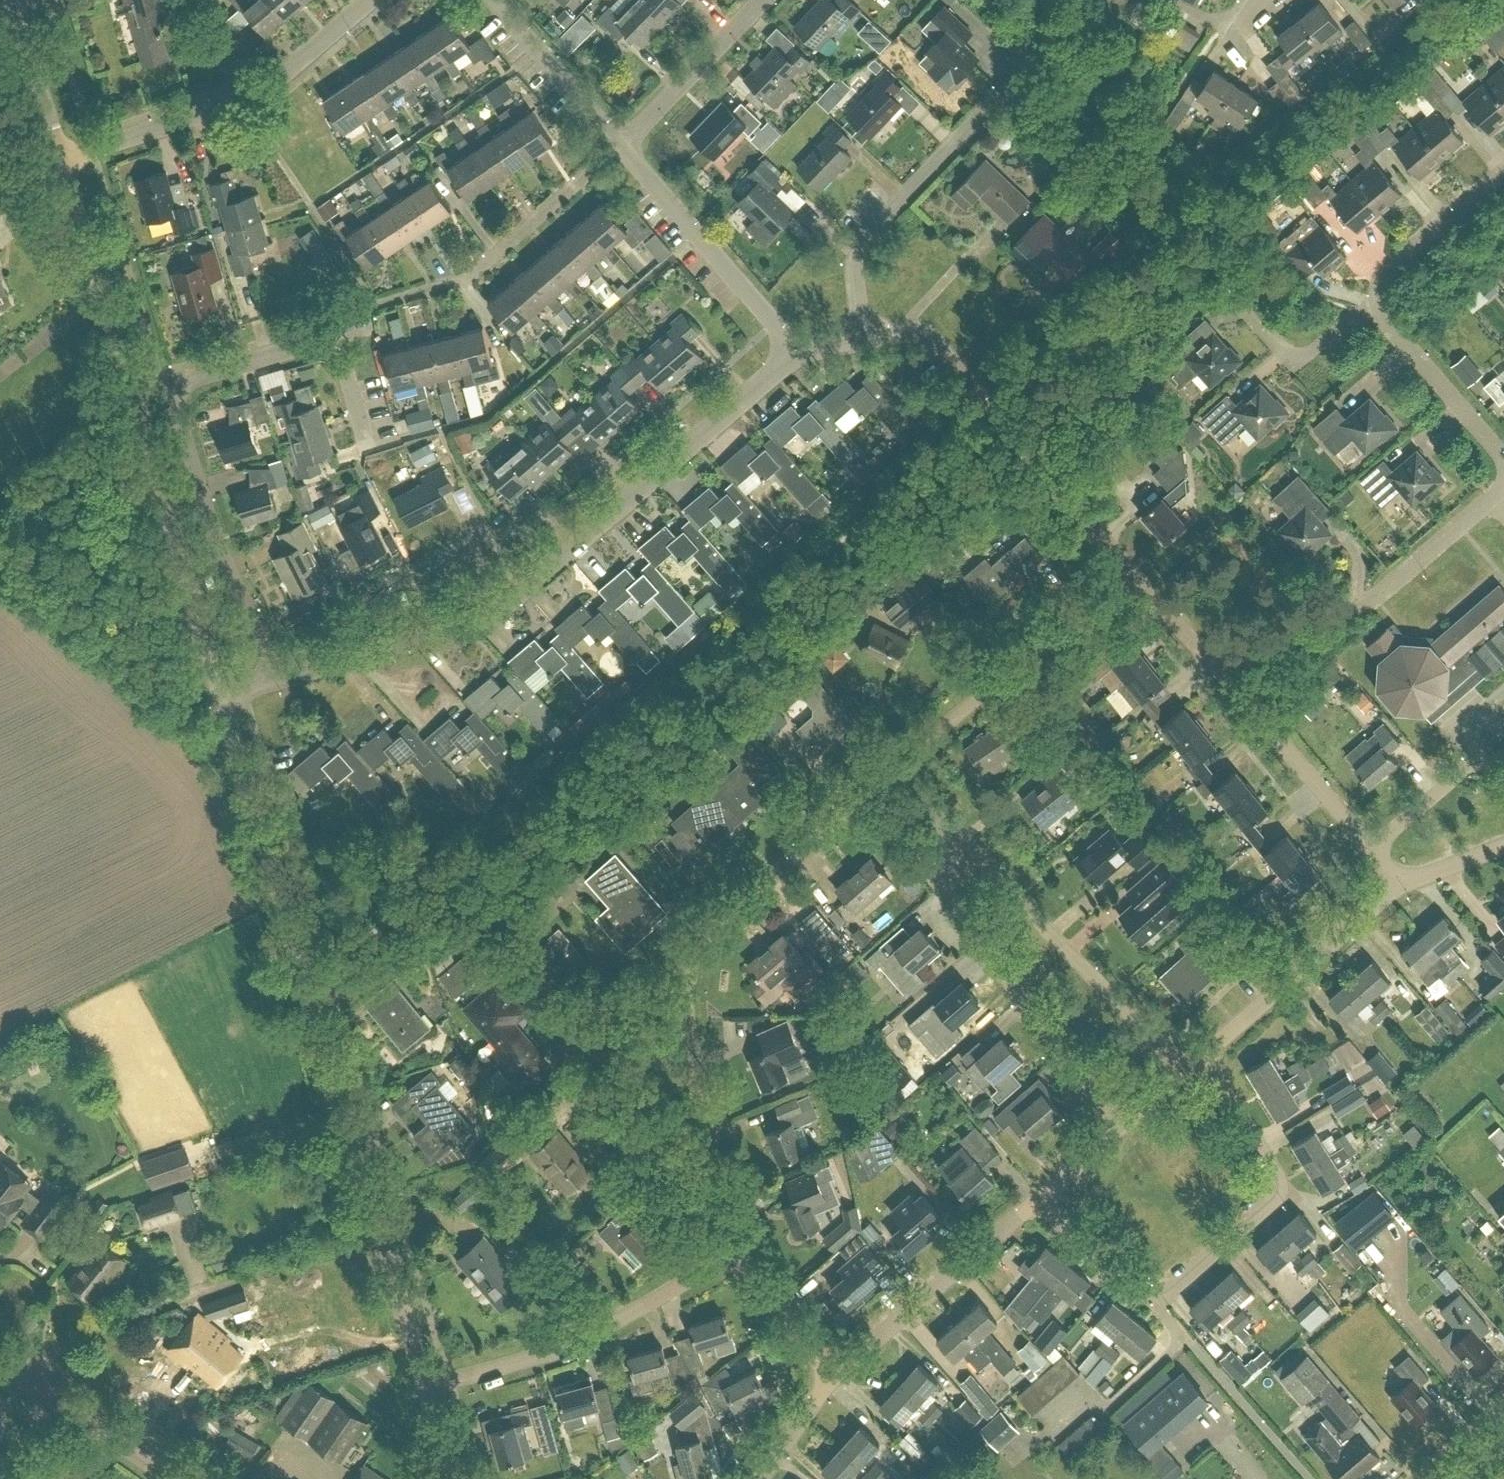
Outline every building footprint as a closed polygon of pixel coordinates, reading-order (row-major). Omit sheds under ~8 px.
[(168,0),(126,0),(127,3),(134,1),(136,8),(129,10),(145,64),(169,57),(157,17),(172,12),(168,0)] [(247,2),(245,0),(231,0),(241,11),(243,8),(267,35),(286,18),(271,0),(250,0),(247,2)] [(286,18),(305,1),(304,0),(271,0),(286,18)] [(637,0),(630,0),(618,12),(610,5),(598,18),(619,38),(627,30),(643,45),(662,25),(637,0)] [(662,25),(682,4),(678,0),(637,0),(662,25)] [(851,0),(835,0),(833,2),(832,0),(818,0),(795,25),(818,47),(847,16),(851,19),(860,9),(851,0)] [(1298,18),(1321,46),(1328,55),(1336,49),(1326,36),(1338,26),(1319,2),(1298,18)] [(928,53),(920,62),(947,87),(955,78),(957,80),(978,57),(963,43),(973,33),(968,28),(944,6),(933,18),(922,30),(935,42),(926,52),(928,53)] [(1487,22),(1503,42),(1503,23),(1496,14),(1487,22)] [(450,15),(429,29),(450,60),(454,58),(466,49),(475,62),(482,57),(486,62),(496,55),(483,35),(470,44),(450,15)] [(1313,53),(1321,46),(1298,18),(1277,36),(1288,49),(1278,56),(1287,67),(1310,49),(1313,53)] [(1200,32),(1185,22),(1173,39),(1189,50),(1200,32)] [(1487,22),(1477,31),(1496,52),(1503,45),(1503,42),(1487,22)] [(429,75),(433,72),(445,64),(454,76),(462,71),(454,58),(450,60),(429,29),(408,44),(429,75)] [(793,47),(779,35),(772,42),(775,45),(762,59),(758,55),(751,63),(755,67),(745,78),(774,105),(795,83),(789,77),(797,68),(801,72),(810,62),(794,46),(793,47)] [(408,44),(387,58),(408,89),(412,86),(424,78),(433,91),(442,85),(433,72),(429,75),(408,44)] [(408,89),(387,58),(366,72),(387,103),(391,100),(404,92),(412,105),(421,99),(412,86),(408,89)] [(1278,58),(1270,64),(1280,77),(1288,72),(1278,58)] [(1484,82),(1503,105),(1503,65),(1484,82)] [(1425,75),(1443,96),(1452,89),(1434,67),(1425,75)] [(1207,108),(1216,114),(1236,84),(1214,69),(1196,95),(1210,104),(1207,108)] [(901,87),(883,71),(874,80),(878,83),(848,114),(871,136),(901,104),(892,96),(901,87)] [(387,103),(366,72),(345,86),(366,117),(370,115),(383,106),(391,119),(400,113),(391,100),(387,103)] [(1279,81),(1296,102),(1305,95),(1288,74),(1279,81)] [(1435,108),(1414,126),(1442,158),(1463,139),(1444,117),(1453,109),(1443,97),(1443,96),(1425,75),(1415,84),(1435,108)] [(1286,110),(1296,102),(1279,81),(1269,89),(1286,110)] [(1503,120),(1503,105),(1484,82),(1475,89),(1468,81),(1455,92),(1490,133),(1503,120)] [(514,95),(505,82),(486,94),(495,107),(514,95)] [(1258,99),(1236,84),(1216,114),(1217,114),(1210,124),(1223,132),(1232,118),(1241,124),(1258,99)] [(379,127),(370,115),(366,117),(345,86),(324,101),(345,132),(362,120),(371,133),(379,127)] [(825,97),(836,109),(848,98),(837,86),(825,97)] [(1192,103),(1181,96),(1166,120),(1176,127),(1192,103)] [(762,121),(741,101),(732,111),(722,101),(691,135),(714,157),(742,128),(749,134),(762,121)] [(498,114),(507,127),(511,125),(532,156),(553,141),(532,110),(515,122),(507,109),(498,114)] [(1419,177),(1442,158),(1414,126),(1399,139),(1387,125),(1381,131),(1372,120),(1362,128),(1381,150),(1389,142),(1419,177)] [(769,121),(757,133),(769,146),(782,133),(769,121)] [(511,125),(507,127),(495,136),(486,123),(478,128),(486,141),(490,139),(511,170),(532,156),(511,125)] [(851,139),(833,123),(825,132),(828,135),(798,167),(821,188),(851,156),(842,148),(851,139)] [(1381,150),(1362,128),(1353,136),(1362,147),(1355,153),(1367,167),(1352,179),(1379,211),(1401,193),(1371,158),(1381,150)] [(490,184),(511,170),(490,139),(486,141),(474,150),(465,137),(457,142),(465,155),(469,153),(490,184)] [(468,198),(490,184),(469,153),(465,155),(453,164),(444,151),(436,156),(446,171),(449,169),(468,198)] [(1030,200),(985,157),(951,194),(965,208),(979,193),(1009,222),(1030,200)] [(779,176),(762,159),(749,173),(757,181),(738,201),(759,221),(750,230),(764,243),(794,211),(769,187),(779,176)] [(227,228),(261,218),(254,193),(238,198),(232,177),(237,176),(235,167),(221,171),(224,180),(209,184),(215,206),(220,204),(227,228)] [(176,206),(166,171),(136,179),(148,221),(171,215),(175,231),(195,226),(189,203),(176,206)] [(1357,230),(1379,211),(1352,179),(1337,192),(1329,182),(1322,188),(1309,174),(1300,181),(1318,203),(1327,195),(1357,230)] [(410,193),(430,224),(452,209),(431,178),(414,190),(405,177),(397,182),(406,195),(410,193)] [(1318,203),(1300,181),(1290,190),(1308,211),(1318,203)] [(409,238),(430,224),(410,193),(406,195),(393,204),(385,191),(376,196),(385,209),(389,207),(409,238)] [(317,208),(316,209),(326,222),(340,211),(330,198),(317,208)] [(633,246),(641,240),(629,226),(626,229),(603,202),(584,219),(608,247),(612,244),(623,234),(633,246)] [(388,252),(409,238),(389,207),(385,209),(372,218),(364,205),(355,210),(364,223),(368,221),(388,252)] [(625,222),(641,239),(653,229),(638,211),(625,222)] [(1088,255),(1043,213),(1009,249),(1024,263),(1037,248),(1067,277),(1088,255)] [(1277,227),(1265,213),(1256,221),(1268,235),(1277,227)] [(268,243),(261,218),(227,228),(234,252),(229,253),(236,275),(254,269),(249,254),(266,249),(265,244),(268,243)] [(368,221),(364,223),(352,232),(343,219),(335,225),(344,239),(347,237),(367,266),(388,252),(368,221)] [(584,219),(565,236),(589,264),(593,261),(604,251),(614,263),(622,256),(612,244),(608,247),(584,219)] [(1296,242),(1283,253),(1303,277),(1316,265),(1324,274),(1346,255),(1319,223),(1296,242)] [(670,251),(653,231),(645,237),(663,258),(670,251)] [(589,264),(565,236),(546,252),(570,280),(574,278),(585,267),(595,279),(603,273),(593,261),(589,264)] [(222,276),(214,248),(192,254),(196,267),(173,273),(185,316),(217,307),(209,279),(222,276)] [(570,280),(546,252),(526,269),(551,297),(554,294),(566,284),(576,296),(584,289),(574,278),(570,280)] [(551,297),(526,269),(507,285),(532,314),(535,311),(547,301),(557,312),(565,306),(554,294),(551,297)] [(620,296),(602,274),(590,284),(608,306),(620,296)] [(12,303),(0,278),(0,309),(12,303)] [(532,314),(507,285),(488,302),(513,331),(528,317),(538,329),(546,322),(535,311),(532,314)] [(1483,309),(1491,293),(1479,288),(1472,304),(1483,309)] [(674,325),(655,341),(683,373),(694,363),(696,365),(704,358),(689,341),(700,332),(683,312),(671,322),(674,325)] [(468,369),(472,368),(487,364),(491,379),(501,376),(496,359),(493,360),(483,326),(459,333),(468,369)] [(1228,348),(1213,331),(1190,352),(1180,341),(1157,362),(1180,386),(1198,370),(1211,384),(1227,370),(1228,371),(1242,359),(1230,346),(1228,348)] [(459,333),(434,339),(444,375),(448,375),(463,370),(466,383),(467,385),(463,386),(471,415),(484,412),(472,368),(468,369),(459,333)] [(564,346),(554,334),(544,343),(554,354),(564,346)] [(434,339),(410,346),(419,382),(424,381),(438,377),(445,401),(455,398),(448,375),(444,375),(434,339)] [(622,364),(640,384),(650,375),(665,392),(673,385),(671,383),(683,373),(655,341),(637,357),(634,354),(622,364)] [(431,408),(424,381),(419,382),(410,346),(385,352),(394,389),(414,383),(421,411),(431,408)] [(640,384),(622,364),(610,375),(613,378),(595,394),(622,425),(633,415),(635,417),(643,410),(629,393),(640,384)] [(846,377),(819,400),(836,420),(853,405),(860,412),(859,413),(862,417),(866,414),(865,413),(872,406),(899,436),(915,422),(871,372),(860,380),(863,383),(857,389),(846,377)] [(1503,385),(1495,375),(1484,386),(1500,404),(1503,400),(1503,384),(1503,385)] [(285,416),(292,439),(326,428),(312,383),(296,388),(299,396),(274,404),(279,418),(285,416)] [(1275,400),(1260,383),(1237,405),(1227,394),(1201,417),(1224,442),(1245,423),(1258,437),(1274,422),(1275,424),(1289,412),(1277,399),(1275,400)] [(271,418),(263,393),(250,397),(252,405),(230,405),(230,425),(216,429),(226,461),(258,451),(250,425),(271,418)] [(622,425),(595,394),(576,410),(573,406),(562,416),(578,435),(588,426),(604,444),(612,437),(610,435),(622,425)] [(781,446),(781,445),(798,431),(805,438),(804,439),(808,443),(811,440),(810,439),(818,432),(854,473),(870,459),(836,420),(819,400),(816,397),(806,406),(808,409),(802,415),(791,403),(764,426),(773,436),(781,446)] [(1384,415),(1370,398),(1346,418),(1336,407),(1313,427),(1334,452),(1353,437),(1366,451),(1382,437),(1383,439),(1397,427),(1386,413),(1384,415)] [(432,409),(409,415),(414,433),(437,426),(432,409)] [(383,431),(402,425),(398,413),(380,419),(383,431)] [(567,444),(578,435),(562,416),(551,426),(546,420),(527,437),(554,468),(565,458),(567,460),(575,453),(567,444)] [(326,428),(292,439),(299,462),(293,464),(297,477),(322,469),(318,458),(333,453),(326,428)] [(478,447),(472,428),(455,434),(462,453),(478,447)] [(830,501),(781,445),(781,446),(773,436),(762,445),(764,448),(758,453),(748,441),(720,465),(734,480),(734,479),(738,484),(738,483),(755,469),(761,476),(761,477),(764,481),(768,478),(767,477),(774,470),(814,515),(830,501)] [(484,468),(498,484),(512,500),(531,483),(536,487),(544,480),(542,478),(554,468),(527,437),(508,453),(505,450),(493,460),(484,468)] [(432,442),(412,453),(420,467),(439,456),(432,442)] [(1187,492),(1182,447),(1153,472),(1169,490),(1142,514),(1166,541),(1186,523),(1171,506),(1187,492)] [(1431,467),(1417,450),(1393,471),(1383,460),(1360,480),(1381,505),(1400,489),(1413,503),(1429,489),(1430,491),(1444,479),(1433,466),(1431,467)] [(290,481),(282,458),(270,462),(272,467),(249,468),(249,487),(235,492),(245,523),(277,513),(269,488),(290,481)] [(453,487),(442,466),(420,477),(423,483),(395,497),(409,525),(449,505),(442,493),(453,487)] [(1326,505),(1298,475),(1274,497),(1292,517),(1278,530),(1292,546),(1291,547),(1303,561),(1316,549),(1314,548),(1331,533),(1315,515),(1326,505)] [(779,530),(738,483),(738,484),(734,479),(734,480),(724,488),(727,491),(720,497),(710,485),(682,509),(690,518),(691,517),(699,527),(717,512),(724,520),(722,521),(726,525),(729,521),(729,520),(736,514),(763,544),(779,530)] [(309,483),(296,487),(302,510),(316,506),(309,483)] [(346,523),(341,526),(351,546),(342,550),(351,567),(386,549),(370,517),(380,511),(368,489),(354,496),(358,504),(341,513),(346,523)] [(1353,497),(1347,490),(1332,503),(1338,510),(1353,497)] [(330,504),(310,514),(317,528),(337,518),(330,504)] [(747,581),(699,527),(691,517),(690,518),(681,526),(683,529),(677,534),(666,522),(638,547),(650,560),(651,560),(656,566),(673,551),(680,558),(679,559),(682,563),(686,559),(685,558),(692,552),(731,596),(747,581)] [(317,548),(303,521),(279,534),(288,551),(275,558),(294,596),(326,579),(312,551),(317,548)] [(805,533),(796,521),(782,532),(791,544),(805,533)] [(1043,556),(1025,535),(992,564),(986,557),(964,576),(989,604),(1043,556)] [(949,548),(923,570),(932,582),(944,571),(941,568),(956,556),(949,548)] [(651,560),(650,560),(639,570),(642,573),(637,577),(626,565),(599,589),(606,598),(607,598),(616,608),(634,593),(640,600),(639,601),(642,605),(646,602),(645,601),(652,594),(691,637),(707,623),(656,566),(651,560)] [(921,574),(885,605),(902,626),(939,595),(921,574)] [(1499,584),(1434,640),(1432,637),(1403,634),(1393,622),(1367,645),(1379,658),(1376,689),(1395,711),(1426,713),(1431,719),(1484,673),(1486,676),(1502,662),(1503,665),(1503,590),(1499,584)] [(725,608),(710,590),(694,604),(709,622),(725,608)] [(665,664),(616,608),(607,598),(606,598),(597,606),(600,609),(593,615),(582,603),(555,627),(559,632),(560,631),(572,646),(590,631),(596,638),(595,639),(599,643),(602,639),(609,632),(635,662),(637,660),(651,676),(665,664)] [(1378,617),(1369,626),(1373,631),(1383,622),(1378,617)] [(909,640),(874,623),(861,648),(896,665),(909,640)] [(604,681),(572,646),(560,631),(559,632),(550,640),(552,643),(546,649),(535,636),(507,661),(515,670),(516,669),(525,679),(542,665),(548,672),(548,673),(551,677),(555,673),(554,672),(562,666),(588,695),(604,681)] [(502,636),(497,645),(512,654),(518,646),(502,636)] [(824,656),(839,672),(854,657),(839,641),(824,656)] [(1126,680),(1149,662),(1132,642),(1122,651),(1114,641),(1082,666),(1094,681),(1113,665),(1126,680)] [(1140,701),(1150,713),(1159,706),(1149,694),(1165,682),(1149,662),(1126,680),(1141,699),(1140,701)] [(560,719),(525,679),(516,669),(515,670),(506,678),(509,681),(502,686),(491,674),(464,699),(474,711),(475,710),(481,717),(498,702),(505,710),(504,711),(507,714),(511,711),(510,710),(518,704),(544,734),(560,719)] [(638,691),(627,678),(614,690),(625,702),(638,691)] [(853,721),(818,681),(803,694),(818,711),(798,728),(818,752),(853,721)] [(1081,694),(1066,707),(1076,720),(1092,707),(1081,694)] [(786,724),(767,704),(750,721),(768,741),(786,724)] [(1159,706),(1150,713),(1161,726),(1162,725),(1177,744),(1200,726),(1184,706),(1168,718),(1159,706)] [(475,710),(474,711),(465,719),(467,722),(461,727),(450,715),(423,739),(440,758),(457,743),(464,751),(463,752),(466,755),(470,752),(469,751),(477,744),(503,774),(519,760),(481,717),(475,710)] [(463,784),(440,758),(423,739),(408,721),(398,730),(401,733),(394,739),(383,727),(356,750),(373,770),(391,755),(397,762),(396,763),(399,767),(403,763),(402,762),(410,756),(447,798),(463,784)] [(1018,746),(1002,722),(966,747),(982,770),(988,766),(993,772),(1013,758),(1009,752),(1018,746)] [(1400,742),(1383,723),(1374,730),(1376,732),(1367,740),(1366,738),(1347,754),(1357,766),(1354,768),(1368,784),(1396,760),(1388,752),(1400,742)] [(1200,726),(1177,744),(1193,763),(1191,764),(1202,777),(1210,770),(1200,758),(1216,746),(1200,726)] [(765,752),(744,727),(725,743),(746,768),(765,752)] [(398,798),(373,770),(356,750),(346,738),(335,747),(338,750),(332,755),(321,743),(293,768),(310,787),(328,772),(335,779),(334,780),(337,784),(341,780),(340,779),(347,773),(382,812),(398,798)] [(763,799),(734,766),(672,821),(692,844),(702,835),(711,845),(763,799)] [(1080,797),(1057,769),(1022,798),(1045,825),(1080,797)] [(1214,789),(1229,808),(1251,790),(1235,770),(1220,782),(1210,770),(1202,777),(1204,780),(1197,786),(1204,797),(1214,789)] [(465,788),(454,797),(472,817),(482,808),(465,788)] [(1267,810),(1251,790),(1229,808),(1244,828),(1242,829),(1252,842),(1262,834),(1252,822),(1267,810)] [(1162,845),(1144,824),(1122,843),(1109,828),(1074,858),(1097,884),(1129,856),(1138,866),(1162,845)] [(1271,846),(1262,834),(1252,842),(1263,855),(1265,853),(1280,872),(1303,854),(1287,834),(1271,846)] [(667,911),(616,853),(587,878),(624,920),(610,932),(626,950),(653,926),(651,925),(667,911)] [(1319,874),(1303,854),(1280,872),(1293,888),(1283,895),(1290,904),(1303,894),(1300,889),(1319,874)] [(891,880),(871,857),(836,888),(856,910),(891,880)] [(1120,915),(1143,941),(1182,907),(1171,895),(1184,884),(1162,860),(1127,891),(1136,901),(1120,915)] [(852,952),(817,908),(799,923),(834,969),(852,952)] [(1444,914),(1423,932),(1458,974),(1468,965),(1450,944),(1461,934),(1444,914)] [(911,935),(903,925),(866,957),(875,968),(881,962),(907,994),(923,981),(913,969),(938,947),(920,926),(911,935)] [(1217,945),(1199,925),(1180,943),(1187,952),(1160,976),(1183,1002),(1219,970),(1206,955),(1217,945)] [(1447,982),(1458,974),(1423,932),(1401,951),(1418,971),(1428,983),(1440,973),(1447,982)] [(807,948),(800,953),(783,933),(748,964),(756,973),(755,974),(758,978),(751,984),(750,984),(749,984),(766,1004),(786,986),(794,996),(824,969),(807,948)] [(1495,944),(1503,955),(1503,937),(1495,944)] [(1493,949),(1481,961),(1492,973),(1478,985),(1490,998),(1503,986),(1503,962),(1493,949)] [(1351,979),(1368,999),(1389,980),(1372,960),(1351,979)] [(454,962),(439,976),(456,996),(472,983),(454,962)] [(431,1026),(392,979),(375,993),(383,1002),(372,1011),(403,1049),(431,1026)] [(1366,1000),(1368,999),(1351,979),(1329,998),(1346,1017),(1357,1008),(1366,1020),(1370,1016),(1376,1023),(1390,1010),(1381,1000),(1373,1007),(1366,1000)] [(525,1011),(498,980),(466,1008),(500,1048),(493,1054),(519,1085),(546,1061),(513,1022),(525,1011)] [(951,989),(944,980),(920,1001),(931,1013),(939,1007),(954,1023),(979,1001),(961,981),(951,989)] [(1466,1025),(1444,999),(1435,1008),(1457,1034),(1466,1025)] [(1448,1030),(1426,1005),(1414,1015),(1437,1040),(1448,1030)] [(1480,1029),(1496,1013),(1488,1005),(1472,1021),(1480,1029)] [(767,1051),(750,1058),(763,1088),(786,1078),(787,1081),(796,1077),(809,1072),(797,1044),(787,1020),(780,1023),(759,1032),(767,1051)] [(835,1032),(821,1037),(827,1051),(840,1045),(835,1032)] [(1020,1057),(1002,1036),(987,1049),(979,1040),(961,1056),(969,1065),(966,1068),(984,1088),(1020,1057)] [(1402,1078),(1379,1051),(1367,1060),(1390,1088),(1402,1078)] [(1247,1069),(1262,1093),(1284,1080),(1270,1055),(1247,1069)] [(459,1058),(450,1066),(461,1078),(470,1070),(459,1058)] [(1305,1069),(1299,1060),(1288,1067),(1293,1076),(1305,1069)] [(1305,1069),(1293,1076),(1298,1084),(1310,1077),(1305,1069)] [(441,1082),(431,1070),(392,1103),(401,1114),(413,1104),(421,1113),(422,1112),(429,1121),(413,1134),(435,1160),(473,1127),(437,1085),(441,1082)] [(1355,1088),(1347,1075),(1323,1090),(1331,1102),(1355,1088)] [(1299,1104),(1284,1080),(1262,1093),(1277,1118),(1299,1104)] [(1366,1099),(1360,1088),(1332,1105),(1339,1116),(1366,1099)] [(1010,1120),(1018,1113),(1035,1133),(1060,1111),(1042,1091),(1032,1100),(1024,1091),(1002,1111),(1010,1120)] [(818,1115),(809,1093),(776,1107),(784,1126),(767,1133),(779,1162),(803,1152),(793,1126),(818,1115)] [(1003,1158),(975,1125),(959,1139),(964,1144),(939,1165),(953,1181),(952,1182),(968,1200),(993,1179),(987,1172),(1003,1158)] [(1308,1167),(1330,1153),(1315,1129),(1293,1143),(1308,1167)] [(569,1143),(559,1131),(531,1154),(541,1166),(543,1164),(567,1192),(591,1172),(568,1144),(569,1143)] [(1338,1149),(1351,1141),(1346,1132),(1333,1140),(1338,1149)] [(525,1157),(509,1136),(484,1156),(500,1176),(525,1157)] [(883,1169),(868,1138),(846,1148),(861,1179),(883,1169)] [(1351,1141),(1338,1149),(1343,1158),(1356,1150),(1351,1141)] [(1330,1153),(1308,1167),(1323,1192),(1345,1178),(1338,1166),(1345,1161),(1343,1158),(1338,1149),(1330,1153)] [(196,1175),(188,1153),(146,1167),(153,1189),(196,1175)] [(2,1161),(0,1163),(0,1224),(2,1225),(19,1202),(32,1212),(23,1223),(42,1238),(67,1206),(48,1191),(41,1199),(27,1188),(30,1183),(2,1161)] [(822,1194),(812,1172),(792,1180),(800,1200),(784,1206),(796,1236),(820,1226),(809,1199),(822,1194)] [(1361,1174),(1348,1182),(1354,1193),(1368,1184),(1361,1174)] [(483,1192),(474,1181),(452,1201),(462,1211),(483,1192)] [(942,1211),(922,1187),(912,1196),(909,1193),(890,1210),(903,1225),(892,1235),(907,1253),(932,1232),(926,1224),(942,1211)] [(196,1209),(189,1188),(139,1204),(146,1226),(196,1209)] [(1374,1191),(1349,1212),(1366,1234),(1391,1213),(1374,1191)] [(641,1216),(628,1203),(608,1222),(609,1222),(599,1232),(619,1253),(629,1244),(644,1261),(665,1241),(642,1215),(641,1216)] [(843,1220),(839,1223),(853,1239),(861,1232),(856,1206),(841,1209),(843,1220)] [(1278,1231),(1295,1250),(1316,1232),(1299,1212),(1278,1231)] [(1317,1275),(1302,1258),(1295,1250),(1278,1231),(1256,1249),(1273,1269),(1284,1260),(1293,1270),(1297,1267),(1302,1274),(1298,1278),(1305,1286),(1317,1275)] [(837,1293),(827,1302),(842,1320),(865,1301),(860,1295),(872,1284),(878,1279),(872,1272),(882,1263),(867,1245),(868,1244),(860,1235),(841,1252),(849,1261),(839,1269),(845,1276),(843,1277),(832,1287),(837,1293)] [(527,1285),(484,1236),(458,1259),(502,1308),(527,1285)] [(128,1260),(99,1237),(82,1258),(85,1260),(68,1281),(92,1300),(109,1279),(112,1281),(128,1260)] [(1362,1263),(1343,1242),(1333,1251),(1352,1272),(1362,1263)] [(1004,1309),(1017,1324),(1068,1263),(1046,1244),(1035,1257),(1030,1253),(1019,1266),(1031,1276),(1004,1309)] [(1309,1252),(1302,1258),(1317,1275),(1324,1269),(1309,1252)] [(1090,1280),(1068,1263),(1017,1324),(1021,1328),(1033,1313),(1042,1320),(1064,1293),(1073,1301),(1070,1304),(1080,1312),(1092,1297),(1082,1290),(1090,1280)] [(1211,1288),(1228,1308),(1250,1289),(1232,1270),(1211,1288)] [(1207,1327),(1228,1308),(1211,1288),(1190,1307),(1207,1327)] [(249,1304),(244,1289),(204,1302),(209,1318),(249,1304)] [(1489,1327),(1460,1294),(1447,1305),(1468,1330),(1451,1345),(1475,1373),(1497,1355),(1480,1335),(1489,1327)] [(1305,1305),(1295,1314),(1310,1331),(1320,1322),(1330,1314),(1315,1297),(1305,1305)] [(1096,1320),(1118,1338),(1135,1318),(1113,1300),(1096,1320)] [(980,1302),(959,1320),(1005,1373),(1017,1362),(988,1329),(997,1321),(980,1302)] [(1252,1319),(1243,1309),(1235,1316),(1244,1326),(1252,1319)] [(678,1344),(695,1376),(706,1373),(698,1346),(715,1342),(718,1353),(736,1348),(733,1335),(731,1336),(724,1314),(690,1324),(695,1339),(678,1344)] [(1235,1316),(1226,1323),(1235,1333),(1244,1326),(1235,1316)] [(1135,1318),(1118,1338),(1140,1356),(1156,1336),(1135,1318)] [(1068,1331),(1053,1319),(1035,1341),(1050,1352),(1068,1331)] [(221,1343),(193,1320),(169,1350),(186,1363),(189,1360),(217,1383),(236,1361),(218,1347),(221,1343)] [(1005,1373),(959,1320),(937,1339),(954,1359),(964,1351),(979,1368),(991,1358),(1004,1373),(1005,1373)] [(1048,1358),(1030,1338),(1017,1350),(1035,1369),(1048,1358)] [(1112,1345),(1104,1338),(1095,1349),(1103,1356),(1112,1345)] [(1252,1356),(1240,1342),(1220,1359),(1241,1383),(1252,1374),(1243,1364),(1252,1356)] [(695,1376),(678,1344),(676,1345),(680,1351),(665,1356),(662,1346),(629,1355),(635,1377),(630,1379),(635,1393),(655,1387),(651,1374),(668,1369),(672,1383),(695,1376)] [(1120,1352),(1112,1345),(1103,1356),(1111,1363),(1120,1352)] [(1081,1372),(1065,1354),(1019,1395),(1034,1413),(1081,1372)] [(1429,1377),(1409,1354),(1394,1367),(1408,1382),(1391,1397),(1416,1425),(1438,1406),(1420,1385),(1429,1377)] [(1307,1355),(1281,1378),(1301,1402),(1309,1394),(1327,1415),(1321,1420),(1304,1435),(1341,1478),(1353,1478),(1380,1456),(1359,1432),(1358,1432),(1350,1423),(1359,1416),(1307,1355)] [(918,1363),(899,1384),(918,1401),(937,1380),(918,1363)] [(1210,1399),(1183,1369),(1123,1422),(1150,1452),(1210,1399)] [(763,1384),(755,1370),(729,1383),(722,1370),(704,1385),(715,1408),(732,1400),(735,1407),(743,1403),(747,1411),(780,1394),(773,1379),(763,1384)] [(1000,1406),(971,1373),(960,1383),(988,1416),(1000,1406)] [(594,1389),(592,1381),(558,1391),(564,1411),(562,1412),(566,1428),(585,1422),(582,1410),(598,1405),(604,1426),(617,1422),(606,1386),(594,1389)] [(368,1422),(311,1383),(295,1406),(287,1400),(276,1417),(341,1462),(368,1422)] [(918,1401),(899,1384),(879,1405),(899,1422),(918,1401)] [(697,1391),(670,1412),(680,1426),(678,1427),(682,1443),(677,1444),(682,1461),(674,1463),(679,1478),(697,1478),(711,1475),(702,1441),(713,1438),(705,1406),(697,1391)] [(982,1416),(966,1398),(954,1408),(970,1426),(982,1416)] [(936,1416),(943,1409),(933,1400),(926,1408),(936,1416)] [(532,1421),(528,1407),(502,1414),(505,1427),(492,1430),(501,1463),(533,1454),(524,1424),(532,1421)] [(933,1420),(936,1416),(926,1408),(920,1416),(929,1424),(933,1420)] [(1001,1450),(1025,1432),(1010,1413),(987,1431),(1001,1450)] [(1107,1430),(1093,1413),(1059,1443),(1073,1459),(1107,1430)] [(841,1446),(861,1464),(880,1443),(860,1425),(841,1446)] [(914,1433),(908,1440),(925,1456),(931,1449),(914,1433)] [(841,1446),(822,1467),(835,1478),(847,1478),(861,1464),(841,1446)] [(1170,1454),(1154,1468),(1165,1478),(1176,1478),(1186,1470),(1170,1454)] [(877,1461),(868,1471),(877,1478),(886,1478),(891,1473),(877,1461)] [(363,1464),(353,1478),(385,1478),(363,1464)] [(861,1478),(877,1478),(868,1471),(861,1478)]
